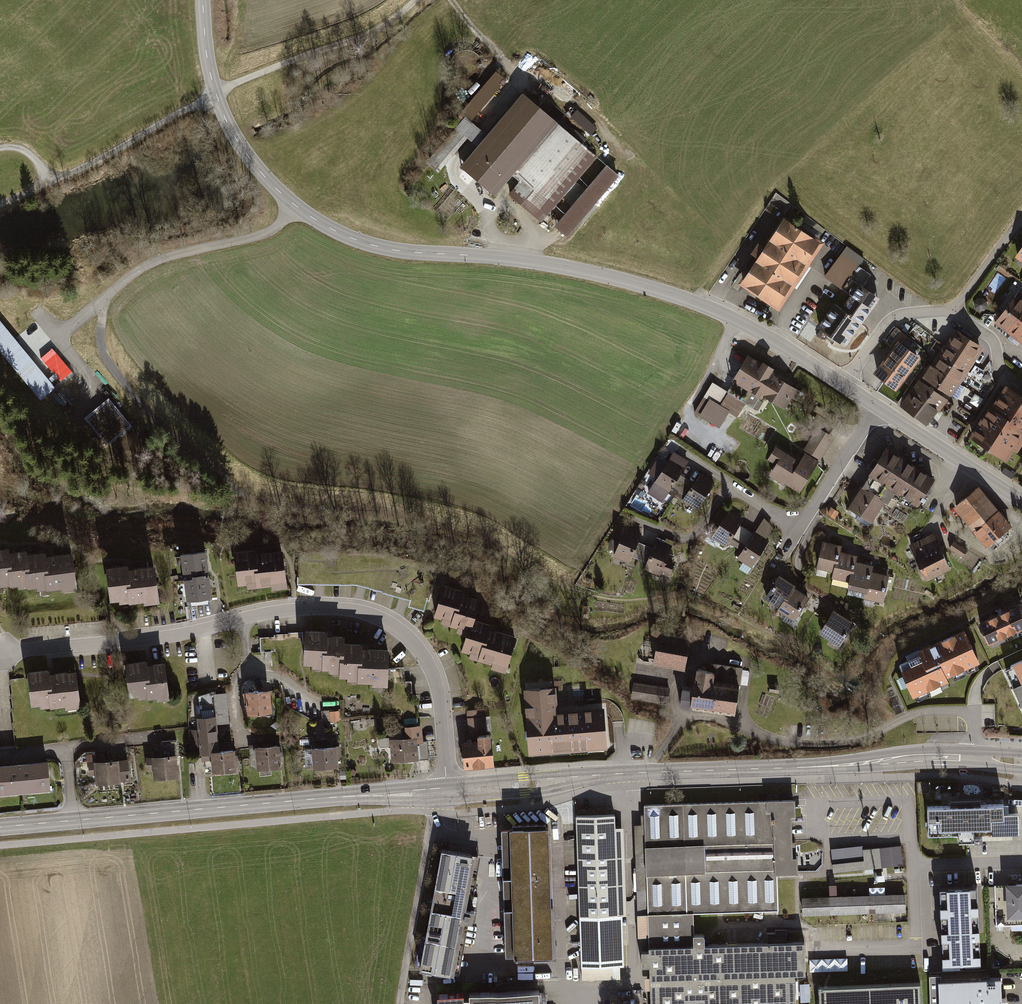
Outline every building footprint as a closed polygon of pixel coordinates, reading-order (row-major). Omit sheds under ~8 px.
[(477,147),(459,167),(495,197),(513,175),(520,182),(509,194),(541,222),(597,158),(522,94),(487,135),(482,131),(471,122),(507,80),(496,71),(460,112),(466,117),(427,161),(439,172),(468,139),(472,143),(477,147)] [(591,133),(597,128),(580,110),(574,115),(591,133)] [(607,166),(556,226),(568,236),(619,175),(607,166)] [(777,306),(820,244),(782,219),(762,248),(757,245),(752,252),(757,256),(740,281),(777,306)] [(1011,260),(1021,267),(1021,244),(1011,260)] [(844,248),(822,279),(839,291),(861,260),(844,248)] [(853,275),(865,283),(872,274),(860,265),(853,275)] [(842,350),(876,301),(855,286),(839,310),(832,305),(814,331),(842,350)] [(1021,311),(1021,293),(1019,291),(996,321),(1008,329),(1021,311)] [(1008,329),(1021,340),(1021,311),(1008,329)] [(931,362),(958,379),(981,344),(955,326),(944,342),(937,337),(931,347),(938,351),(931,362)] [(918,359),(897,342),(871,375),(892,392),(918,359)] [(745,352),(729,378),(782,409),(789,396),(793,398),(798,389),(772,374),(775,369),(745,352)] [(922,375),(949,393),(958,379),(931,362),(922,375)] [(924,426),(946,399),(919,378),(898,405),(924,426)] [(737,417),(746,402),(712,381),(693,410),(718,426),(728,411),(737,417)] [(1004,390),(971,441),(1007,464),(1021,440),(1021,401),(1004,390)] [(108,398),(85,417),(108,445),(131,426),(108,398)] [(835,404),(827,399),(823,405),(832,410),(835,404)] [(766,477),(796,496),(832,440),(817,430),(797,462),(774,448),(765,462),(773,467),(766,477)] [(914,504),(933,476),(885,445),(866,474),(893,491),(914,504)] [(680,476),(687,465),(671,455),(647,494),(663,503),(670,492),(677,496),(686,480),(680,476)] [(1013,476),(1003,469),(1000,474),(1010,480),(1013,476)] [(885,502),(893,491),(866,474),(845,507),(869,522),(883,501),(885,502)] [(712,484),(698,475),(693,484),(686,480),(677,496),(683,500),(682,502),(695,511),(712,484)] [(1009,526),(977,487),(951,508),(984,547),(1009,526)] [(742,520),(728,511),(710,539),(724,548),(726,545),(733,549),(745,531),(738,526),(742,520)] [(772,527),(761,520),(752,535),(745,531),(733,549),(740,554),(736,561),(749,570),(766,542),(763,540),(772,527)] [(636,561),(642,546),(636,544),(640,534),(622,527),(616,542),(609,540),(606,549),(612,552),(610,559),(627,565),(629,558),(636,561)] [(950,567),(934,532),(909,543),(925,578),(950,567)] [(838,542),(821,538),(812,571),(830,576),(836,549),(838,542)] [(650,550),(642,546),(636,561),(644,564),(641,571),(658,578),(660,574),(665,576),(670,563),(669,563),(671,558),(667,556),(671,545),(654,539),(650,550)] [(965,551),(951,542),(946,550),(960,559),(965,551)] [(854,553),(836,549),(830,576),(828,582),(846,586),(852,559),(854,553)] [(0,551),(0,585),(3,585),(3,590),(28,587),(29,593),(62,589),(63,593),(78,591),(74,554),(47,557),(46,554),(27,556),(27,552),(9,554),(9,550),(0,551)] [(237,591),(286,585),(282,552),(254,555),(254,551),(233,553),(237,591)] [(206,553),(181,556),(187,604),(212,601),(206,553)] [(870,564),(852,559),(846,586),(844,593),(862,597),(869,568),(870,564)] [(129,566),(107,570),(112,604),(120,603),(120,606),(144,603),(145,606),(162,604),(157,567),(130,571),(129,566)] [(886,572),(869,568),(862,597),(861,601),(878,605),(886,572)] [(792,583),(778,574),(764,598),(778,606),(790,586),(792,583)] [(465,593),(444,586),(434,619),(446,623),(444,628),(466,635),(460,654),(496,666),(495,670),(509,674),(520,639),(494,631),(495,628),(477,622),(483,603),(463,597),(465,593)] [(778,606),(775,611),(791,620),(806,596),(790,586),(778,606)] [(411,606),(425,609),(427,596),(414,593),(411,606)] [(976,621),(986,642),(1021,625),(1021,618),(1015,603),(976,621)] [(838,612),(833,609),(819,632),(839,645),(854,621),(844,615),(848,609),(842,606),(838,612)] [(920,658),(898,668),(911,695),(946,679),(944,676),(977,660),(962,627),(915,648),(920,658)] [(659,632),(653,665),(685,671),(691,637),(659,632)] [(328,635),(307,633),(305,667),(315,668),(315,673),(340,674),(339,681),(373,683),(372,687),(388,688),(391,650),(364,649),(364,645),(345,644),(345,640),(328,638),(328,635)] [(1011,660),(1020,680),(1010,685),(1019,704),(1021,703),(1021,655),(1011,660)] [(691,709),(735,716),(743,668),(713,663),(712,671),(697,669),(695,681),(694,681),(693,690),(682,689),(680,707),(691,708),(691,709)] [(167,697),(163,666),(143,668),(143,664),(120,667),(124,697),(145,695),(145,699),(167,697)] [(79,706),(75,673),(48,676),(47,672),(28,674),(32,705),(42,703),(42,707),(52,706),(52,707),(65,705),(65,708),(79,706)] [(607,748),(604,705),(556,709),(554,682),(521,685),(527,754),(607,748)] [(670,688),(634,682),(631,698),(667,704),(670,688)] [(269,690),(247,692),(248,713),(270,711),(269,690)] [(198,719),(194,720),(195,731),(188,732),(190,748),(197,747),(198,760),(192,760),(194,778),(235,774),(233,752),(216,753),(210,697),(196,698),(198,719)] [(466,713),(467,730),(485,729),(484,712),(466,713)] [(337,713),(328,714),(329,722),(338,721),(337,713)] [(324,722),(314,722),(315,742),(325,742),(324,722)] [(402,740),(387,742),(389,765),(427,761),(425,744),(421,744),(420,728),(401,730),(402,740)] [(478,745),(462,746),(464,770),(496,767),(494,739),(478,740),(478,745)] [(281,747),(254,750),(257,774),(283,771),(281,747)] [(343,747),(310,750),(313,771),(338,769),(337,761),(344,760),(343,747)] [(174,757),(143,760),(144,774),(149,773),(150,783),(176,780),(174,757)] [(128,759),(88,762),(89,774),(96,774),(97,783),(130,780),(128,759)] [(0,766),(0,794),(48,790),(46,762),(0,766)] [(950,807),(928,808),(929,837),(959,836),(959,845),(977,844),(977,835),(1020,834),(1019,812),(1007,813),(1006,805),(981,806),(981,800),(950,801),(950,807)] [(690,914),(774,911),(778,911),(777,878),(795,877),(794,844),(789,844),(789,838),(788,820),(793,819),(793,803),(642,807),(645,915),(690,914)] [(615,815),(576,817),(581,967),(620,965),(615,815)] [(548,824),(502,826),(507,953),(554,951),(548,824)] [(861,847),(829,851),(831,875),(901,867),(899,847),(862,851),(861,847)] [(473,861),(436,855),(416,973),(453,980),(462,924),(471,925),(473,909),(465,908),(473,861)] [(980,958),(976,884),(938,886),(941,960),(980,958)] [(827,898),(798,899),(799,917),(903,914),(903,896),(834,898),(834,887),(827,887),(827,898)] [(992,888),(993,927),(1021,926),(1021,887),(992,888)] [(690,914),(645,915),(636,915),(636,938),(646,938),(646,949),(691,948),(691,938),(690,914)] [(691,948),(646,949),(646,954),(638,954),(638,968),(647,968),(648,983),(794,979),(804,979),(803,946),(786,946),(786,931),(774,931),(774,935),(765,935),(765,946),(704,948),(704,937),(691,938),(691,948)] [(849,957),(812,957),(812,970),(849,970),(849,957)] [(930,978),(932,1003),(1003,1003),(1002,975),(930,978)] [(648,1003),(795,1003),(794,979),(648,983),(648,1003)] [(802,999),(811,999),(810,982),(801,983),(802,999)] [(818,986),(819,1003),(921,1003),(920,982),(818,986)] [(430,997),(431,1003),(536,1003),(535,992),(430,997)]
